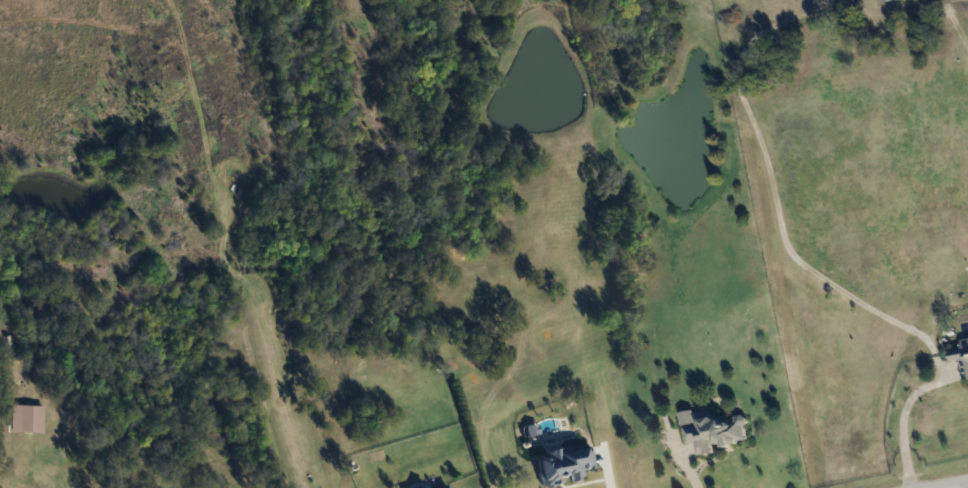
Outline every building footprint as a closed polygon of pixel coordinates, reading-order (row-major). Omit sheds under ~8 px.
[(961,338),(967,337),(967,378),(964,378),(962,359),(951,360),(950,349),(962,348),(961,338)] [(10,432),(10,405),(42,405),(42,432),(10,432)] [(748,440),(710,445),(711,453),(697,455),(695,442),(686,443),(684,426),(696,424),(694,413),(713,411),(714,419),(744,415),(748,440)] [(445,480),(448,487),(426,487),(445,480)]
